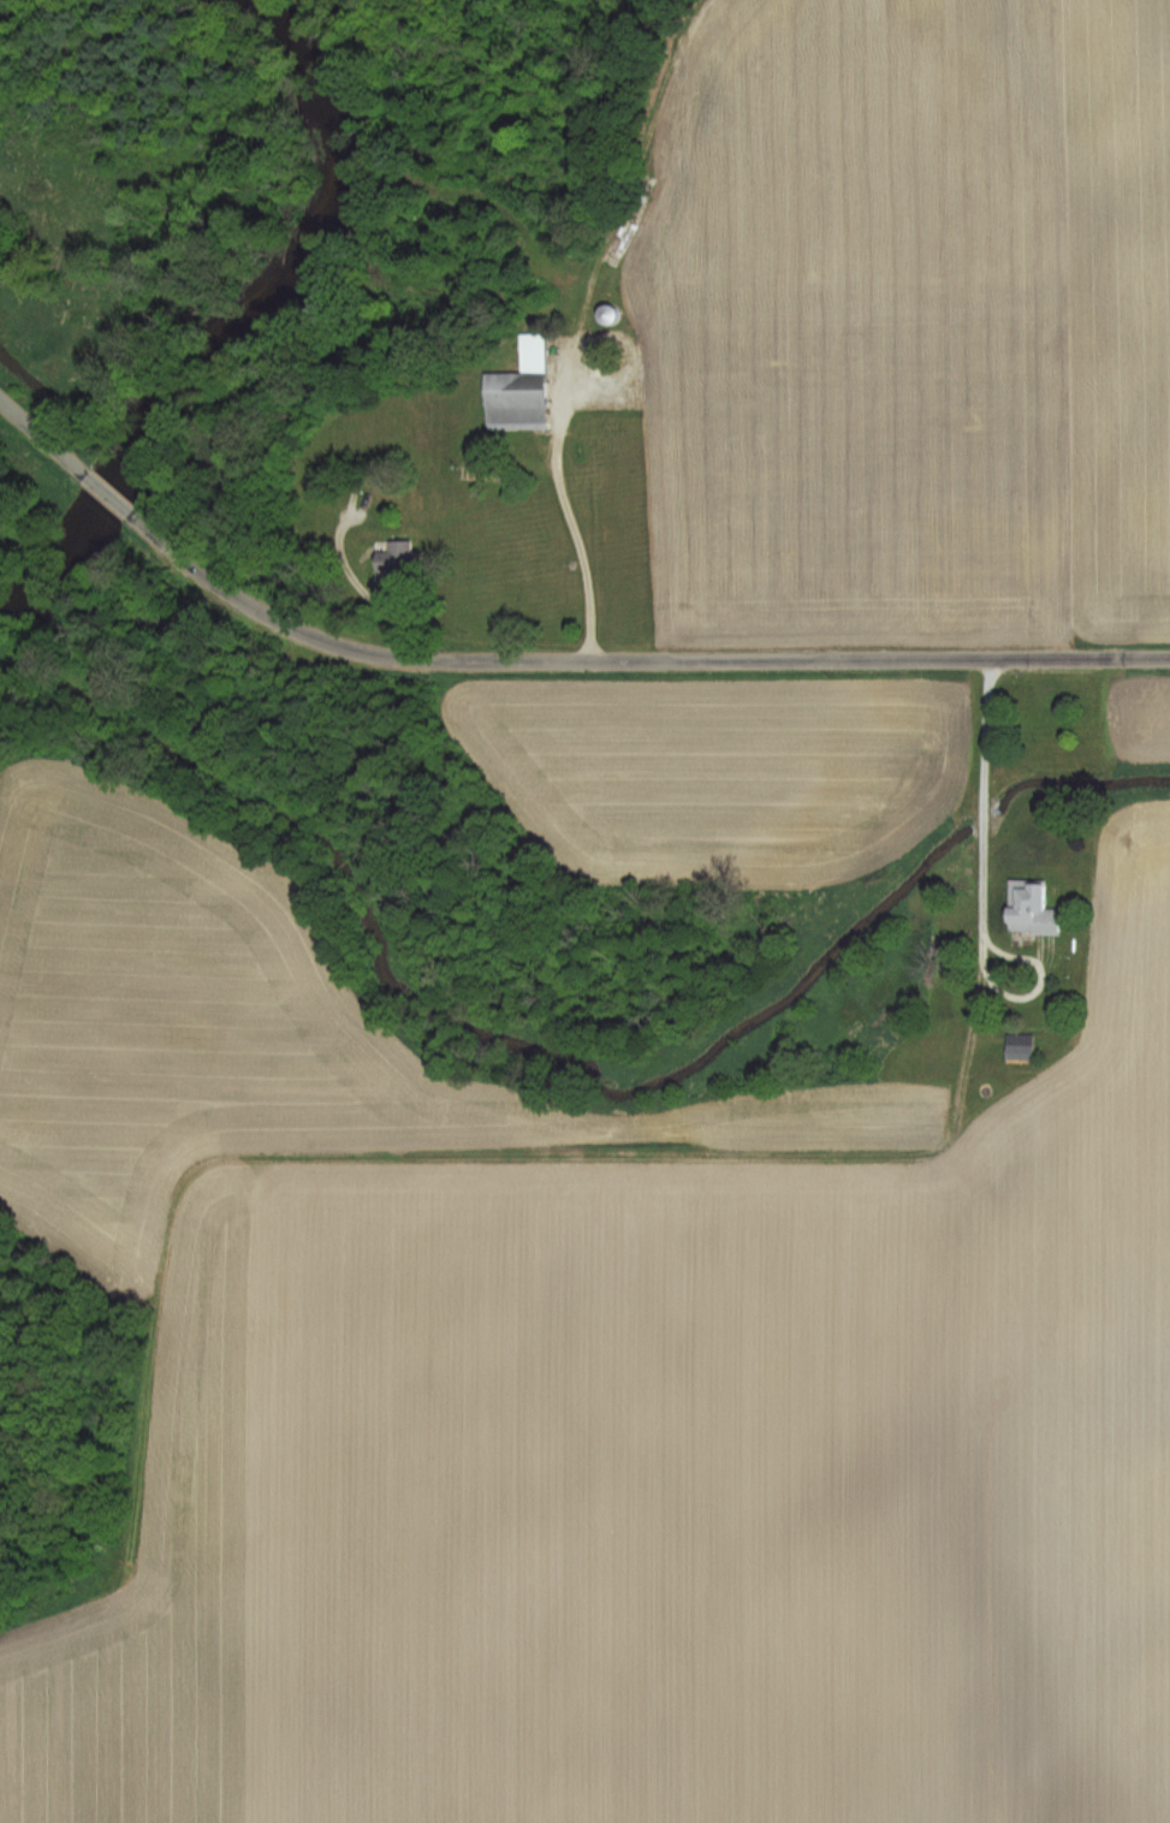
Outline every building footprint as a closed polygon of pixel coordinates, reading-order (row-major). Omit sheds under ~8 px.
[(610,304),(594,306),(596,322),(612,321),(610,304)] [(518,333),(518,371),(481,372),(482,429),(544,428),(542,332),(518,333)] [(409,572),(409,540),(383,540),(383,551),(373,551),(373,572),(409,572)] [(1059,934),(1059,910),(1043,910),(1043,880),(1004,880),(1005,934),(1059,934)]
